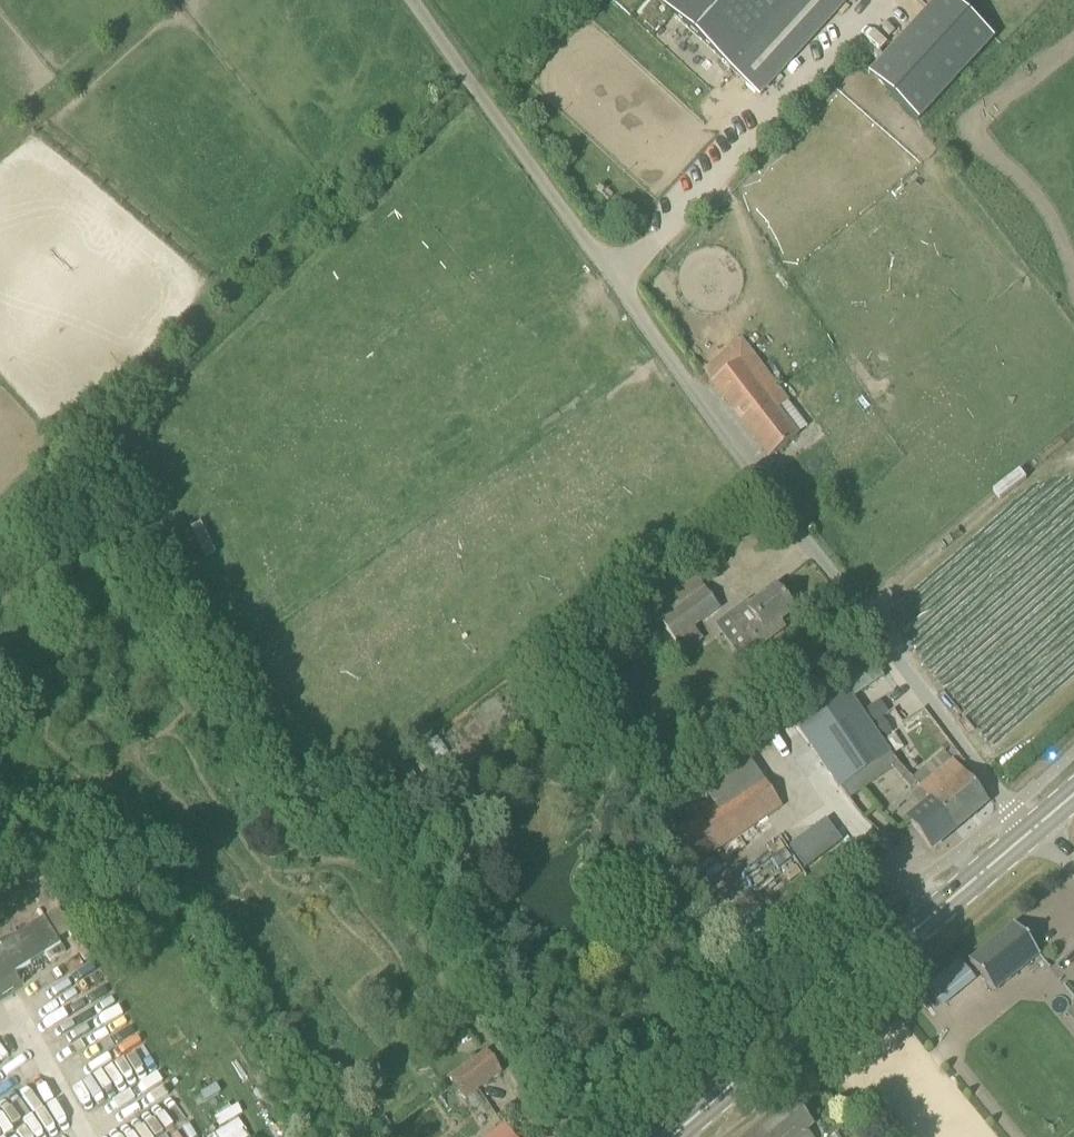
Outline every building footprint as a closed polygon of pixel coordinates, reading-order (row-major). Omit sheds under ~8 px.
[(658,2),(759,96),(848,0),(660,0),(658,2)] [(989,39),(946,0),(929,0),(861,74),(913,121),(989,39)] [(741,338),(702,367),(711,380),(710,380),(770,458),(798,436),(777,410),(789,401),(741,338)] [(690,568),(642,604),(656,624),(662,619),(676,640),(719,607),(690,568)] [(776,587),(750,607),(747,603),(729,617),(745,637),(749,634),(759,647),(784,628),(780,623),(795,612),(776,587)] [(798,725),(840,788),(890,754),(848,691),(798,725)] [(987,802),(958,768),(954,762),(921,789),(933,804),(911,823),(932,848),(987,802)] [(693,865),(782,805),(762,776),(673,836),(693,865)] [(87,956),(39,891),(0,920),(0,1021),(87,956)] [(1015,924),(969,961),(994,992),(1040,955),(1015,924)] [(921,988),(937,1008),(973,980),(957,959),(921,988)] [(465,1099),(502,1073),(486,1052),(450,1077),(465,1099)] [(814,1127),(792,1100),(747,1136),(812,1136),(808,1133),(814,1127)] [(214,1136),(249,1136),(250,1136),(240,1118),(212,1133),(214,1136)] [(505,1126),(489,1136),(513,1136),(505,1126)]
